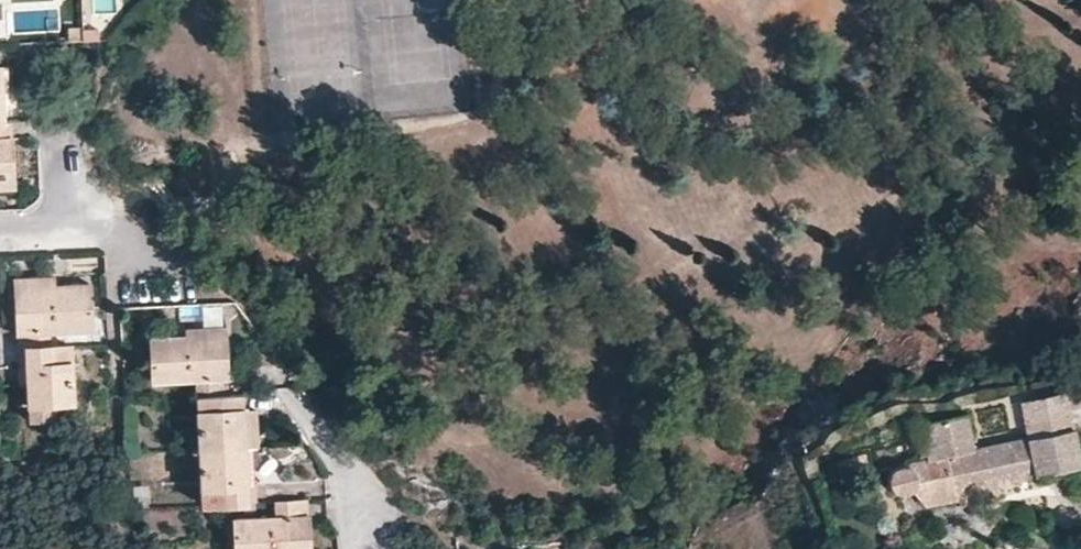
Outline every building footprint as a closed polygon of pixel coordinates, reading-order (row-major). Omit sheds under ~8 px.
[(7,69),(0,69),(0,124),(9,123),(7,69)] [(13,123),(9,123),(0,124),(0,178),(15,178),(15,173),(13,123)] [(16,192),(15,178),(0,178),(0,192),(16,192)] [(91,289),(57,290),(57,295),(20,296),(21,331),(23,351),(29,351),(49,350),(49,349),(49,334),(93,331),(91,289)] [(227,341),(188,342),(188,340),(155,342),(157,382),(199,381),(200,397),(230,395),(227,341)] [(49,350),(29,351),(30,367),(23,367),(25,407),(26,407),(73,406),(72,348),(49,349),(49,350)] [(1023,418),(1025,429),(1070,420),(1063,384),(1009,394),(1014,420),(1023,418)] [(243,415),(231,415),(231,397),(230,395),(200,397),(201,398),(204,449),(246,447),(243,415)] [(73,406),(26,407),(27,425),(51,425),(52,420),(74,420),(73,406)] [(925,416),(932,451),(971,441),(964,407),(925,416)] [(924,452),(932,451),(925,416),(917,418),(924,452)] [(919,498),(926,502),(1016,479),(1015,474),(1077,461),(1070,420),(1025,429),(1013,432),(971,441),(932,451),(924,452),(906,456),(897,459),(884,472),(883,475),(883,480),(885,484),(890,490),(894,491),(899,492),(904,490),(910,486),(919,498)] [(249,501),(246,448),(246,447),(204,449),(207,504),(249,501)] [(883,480),(883,475),(884,472),(897,459),(871,465),(874,482),(885,484),(883,480)] [(278,499),(278,517),(239,520),(241,548),(313,548),(310,497),(278,499)]
